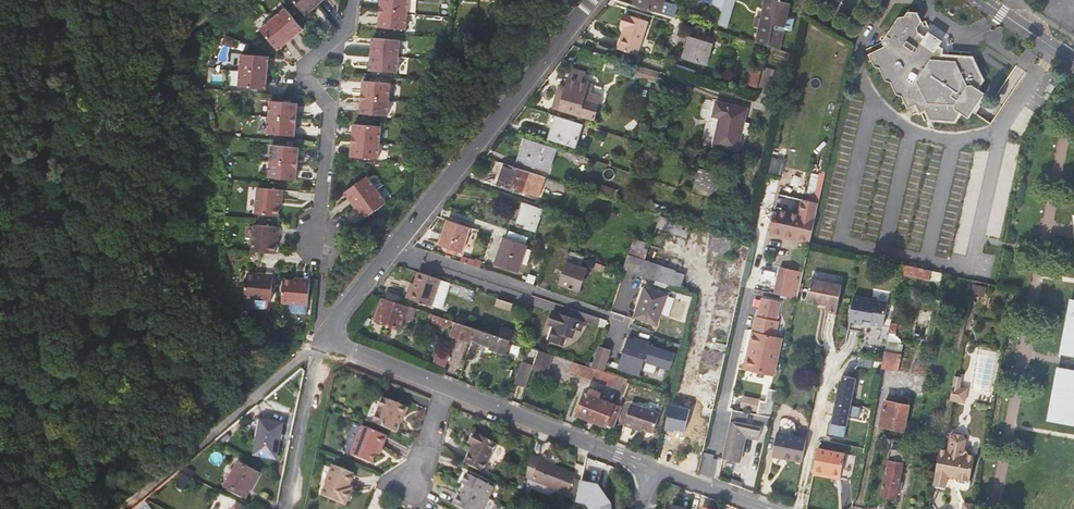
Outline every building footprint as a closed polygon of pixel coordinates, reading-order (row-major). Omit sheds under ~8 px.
[(313,0),(292,0),(306,18),(319,8),(313,0)] [(379,13),(406,16),(408,0),(381,0),(379,13)] [(633,5),(671,16),(674,7),(662,3),(663,0),(635,0),(633,5)] [(721,8),(722,6),(723,0),(712,0),(710,5),(721,8)] [(779,2),(772,0),(767,0),(762,19),(758,18),(756,26),(761,28),(757,43),(769,46),(779,49),(789,4),(779,2)] [(731,8),(722,6),(721,8),(717,22),(726,24),(731,8)] [(286,10),(274,20),(291,42),(304,32),(286,10)] [(972,58),(961,57),(953,56),(942,56),(942,50),(938,47),(940,44),(926,36),(925,38),(918,35),(916,27),(921,21),(918,14),(907,11),(904,16),(899,18),(882,43),(884,49),(869,56),(873,66),(880,68),(885,81),(891,83),(897,95),(901,96),(907,110),(916,106),(920,114),(925,111),(929,120),(956,121),(961,113),(969,118),(973,112),(976,114),(984,102),(981,100),(986,93),(981,89),(982,87),(980,85),(984,80),(972,58)] [(404,32),(406,16),(379,13),(378,30),(404,32)] [(649,22),(627,15),(623,27),(627,28),(625,34),(624,34),(619,49),(639,55),(639,54),(649,22)] [(279,52),(291,42),(274,20),(261,30),(279,52)] [(929,32),(926,36),(940,44),(942,41),(929,32)] [(712,43),(689,36),(683,57),(706,65),(712,43)] [(372,43),(371,55),(398,58),(399,45),(372,43)] [(396,74),(398,58),(371,55),(369,71),(396,74)] [(240,74),(267,77),(269,61),(241,58),(240,74)] [(637,76),(643,78),(646,70),(639,68),(637,76)] [(776,71),(763,68),(759,86),(772,89),(776,71)] [(572,69),(570,77),(583,81),(585,73),(572,69)] [(752,69),(748,90),(757,93),(761,71),(752,69)] [(646,70),(643,78),(656,82),(659,74),(646,70)] [(266,93),(267,77),(240,74),(238,91),(266,93)] [(554,107),(576,114),(589,118),(594,119),(599,103),(590,101),(591,94),(593,88),(588,87),(589,83),(583,81),(570,77),(567,87),(560,86),(554,107)] [(363,81),(362,96),(389,99),(390,84),(363,81)] [(601,96),(591,94),(590,101),(599,103),(601,96)] [(387,115),(389,99),(362,96),(360,112),(387,115)] [(747,108),(716,101),(713,114),(720,116),(713,145),(737,151),(741,133),(748,135),(750,124),(744,123),(747,108)] [(269,120),(297,123),(298,107),(271,104),(269,120)] [(576,147),(583,124),(574,121),(550,114),(547,126),(550,128),(548,137),(576,147)] [(576,114),(574,121),(583,124),(587,125),(589,118),(576,114)] [(295,139),(297,123),(269,120),(267,136),(295,139)] [(354,125),(353,141),(379,144),(381,127),(354,125)] [(520,148),(522,149),(525,150),(528,138),(523,137),(520,148)] [(525,150),(522,149),(518,160),(548,170),(556,147),(528,138),(525,150)] [(379,144),(353,141),(352,149),(379,151),(379,144)] [(273,147),(271,162),(298,165),(300,149),(273,147)] [(378,160),(379,151),(352,149),(351,158),(378,160)] [(774,156),(771,171),(783,173),(786,159),(774,156)] [(538,195),(545,176),(496,159),(493,171),(502,174),(500,182),(538,195)] [(297,181),(298,166),(271,163),(269,179),(297,181)] [(717,175),(701,171),(698,187),(714,191),(717,175)] [(356,206),(378,190),(369,177),(347,193),(356,206)] [(603,187),(600,194),(615,199),(617,191),(603,187)] [(257,189),(255,215),(279,217),(280,200),(282,200),(283,192),(257,189)] [(387,203),(378,190),(356,206),(364,219),(387,203)] [(778,192),(778,195),(818,204),(819,200),(778,192)] [(768,236),(809,244),(818,204),(778,195),(768,236)] [(536,231),(544,209),(524,202),(517,224),(536,231)] [(678,222),(661,217),(657,227),(687,238),(692,226),(679,221),(678,222)] [(463,252),(471,228),(449,220),(441,245),(463,252)] [(280,228),(254,226),(251,252),(276,254),(277,238),(279,237),(280,228)] [(526,246),(529,236),(512,231),(509,240),(505,239),(497,263),(520,270),(522,264),(527,265),(532,250),(527,249),(528,247),(526,246)] [(734,240),(715,233),(710,248),(729,254),(734,240)] [(624,269),(681,288),(685,274),(645,260),(647,254),(650,244),(635,239),(629,255),(624,269)] [(580,266),(583,255),(577,253),(571,251),(560,284),(579,290),(586,268),(580,266)] [(615,269),(601,264),(600,270),(599,272),(612,276),(615,269)] [(948,275),(933,271),(904,265),(902,274),(931,280),(946,283),(948,275)] [(803,272),(780,267),(774,293),(797,298),(803,272)] [(444,297),(449,282),(440,279),(419,272),(416,283),(414,290),(410,289),(408,297),(432,305),(441,308),(444,297)] [(273,277),(263,277),(263,279),(261,279),(246,277),(245,301),(272,302),(273,277)] [(310,279),(299,279),(299,281),(284,281),(283,306),(310,307),(310,279)] [(841,285),(810,279),(805,300),(807,301),(806,302),(817,304),(817,303),(825,305),(825,308),(824,312),(835,314),(841,285)] [(985,296),(987,286),(975,284),(974,291),(981,292),(981,295),(985,296)] [(673,299),(644,289),(634,317),(655,324),(659,312),(668,315),(673,299)] [(886,303),(853,296),(848,322),(860,324),(861,319),(870,321),(869,325),(881,327),(886,303)] [(412,313),(413,307),(385,298),(378,319),(400,327),(406,311),(412,313)] [(761,298),(757,316),(776,320),(780,302),(761,298)] [(1069,303),(1059,355),(1073,358),(1073,304),(1069,303)] [(599,325),(601,317),(573,308),(570,316),(554,311),(550,324),(555,325),(550,340),(562,344),(565,335),(573,338),(576,329),(582,331),(586,321),(599,325)] [(451,334),(473,342),(477,328),(432,313),(430,317),(432,318),(432,320),(453,328),(451,334)] [(776,320),(757,316),(757,318),(755,318),(748,350),(752,351),(748,370),(772,375),(780,338),(774,336),(777,322),(776,322),(776,320)] [(504,337),(507,328),(502,327),(499,336),(504,337)] [(510,343),(511,340),(504,337),(499,336),(477,328),(473,342),(470,349),(476,351),(479,344),(506,353),(507,350),(509,349),(511,345),(510,343)] [(519,332),(507,328),(504,337),(511,340),(516,341),(519,332)] [(618,368),(640,375),(645,361),(670,370),(676,354),(650,345),(651,342),(635,337),(634,339),(629,337),(618,368)] [(435,361),(453,369),(460,351),(442,344),(435,361)] [(612,349),(600,344),(594,362),(592,367),(595,368),(605,371),(612,349)] [(528,357),(536,359),(539,349),(531,347),(528,357)] [(547,373),(553,354),(539,349),(536,359),(533,366),(533,368),(547,373)] [(904,357),(884,353),(881,368),(901,371),(904,357)] [(591,378),(595,368),(592,367),(586,365),(574,361),(571,371),(591,378)] [(533,366),(523,363),(516,383),(526,387),(533,368),(533,366)] [(591,378),(613,385),(617,375),(605,371),(595,368),(591,378)] [(1056,371),(1048,412),(1046,412),(1044,423),(1073,429),(1073,374),(1056,371)] [(617,375),(613,385),(621,388),(624,378),(617,375)] [(960,376),(953,375),(951,389),(958,390),(958,387),(960,376)] [(831,423),(846,426),(854,378),(841,376),(840,381),(838,381),(831,423)] [(958,390),(951,389),(949,399),(964,402),(966,388),(958,387),(958,390)] [(578,413),(606,425),(607,424),(612,409),(614,404),(602,400),(605,392),(601,391),(600,392),(589,388),(587,392),(586,392),(578,413)] [(771,416),(777,391),(767,389),(764,402),(758,400),(756,414),(771,416)] [(886,401),(883,415),(894,417),(893,428),(902,430),(909,397),(899,395),(898,403),(886,401)] [(383,396),(374,422),(396,431),(400,420),(399,420),(401,413),(407,415),(409,408),(408,404),(383,396)] [(638,427),(645,429),(654,433),(661,413),(632,404),(625,426),(637,430),(638,427)] [(618,411),(612,409),(607,424),(613,426),(618,411)] [(276,456),(283,422),(265,419),(262,415),(248,426),(255,435),(258,435),(255,452),(276,456)] [(881,426),(893,428),(894,417),(883,415),(881,426)] [(740,435),(746,436),(758,439),(761,427),(732,421),(724,458),(735,460),(740,435)] [(374,462),(377,451),(380,444),(384,446),(388,434),(362,425),(352,453),(374,462)] [(474,443),(465,462),(484,471),(497,442),(475,432),(470,441),(474,443)] [(772,456),(801,461),(805,439),(776,433),(772,456)] [(947,449),(939,447),(932,486),(944,488),(946,477),(955,479),(954,481),(956,483),(966,485),(968,481),(974,454),(967,453),(963,447),(965,438),(963,435),(953,433),(950,435),(947,449)] [(741,461),(746,436),(740,435),(735,460),(741,461)] [(844,454),(817,448),(813,470),(840,475),(844,454)] [(900,451),(890,449),(880,495),(894,498),(902,464),(897,463),(900,451)] [(843,478),(853,479),(856,454),(847,453),(843,478)] [(542,459),(531,455),(527,478),(544,483),(567,492),(568,489),(572,477),(573,474),(541,462),(542,459)] [(258,470),(239,460),(227,484),(246,494),(258,470)] [(354,472),(333,464),(325,482),(326,482),(322,495),(346,504),(351,491),(347,490),(349,485),(354,472)] [(467,485),(470,486),(465,496),(462,495),(460,494),(455,504),(466,508),(484,508),(495,486),(467,472),(462,483),(467,485)] [(575,492),(579,479),(572,477),(568,489),(575,492)] [(579,480),(575,499),(584,501),(590,508),(609,508),(609,503),(605,499),(606,497),(596,483),(579,480)] [(467,485),(462,495),(465,496),(470,486),(467,485)]
